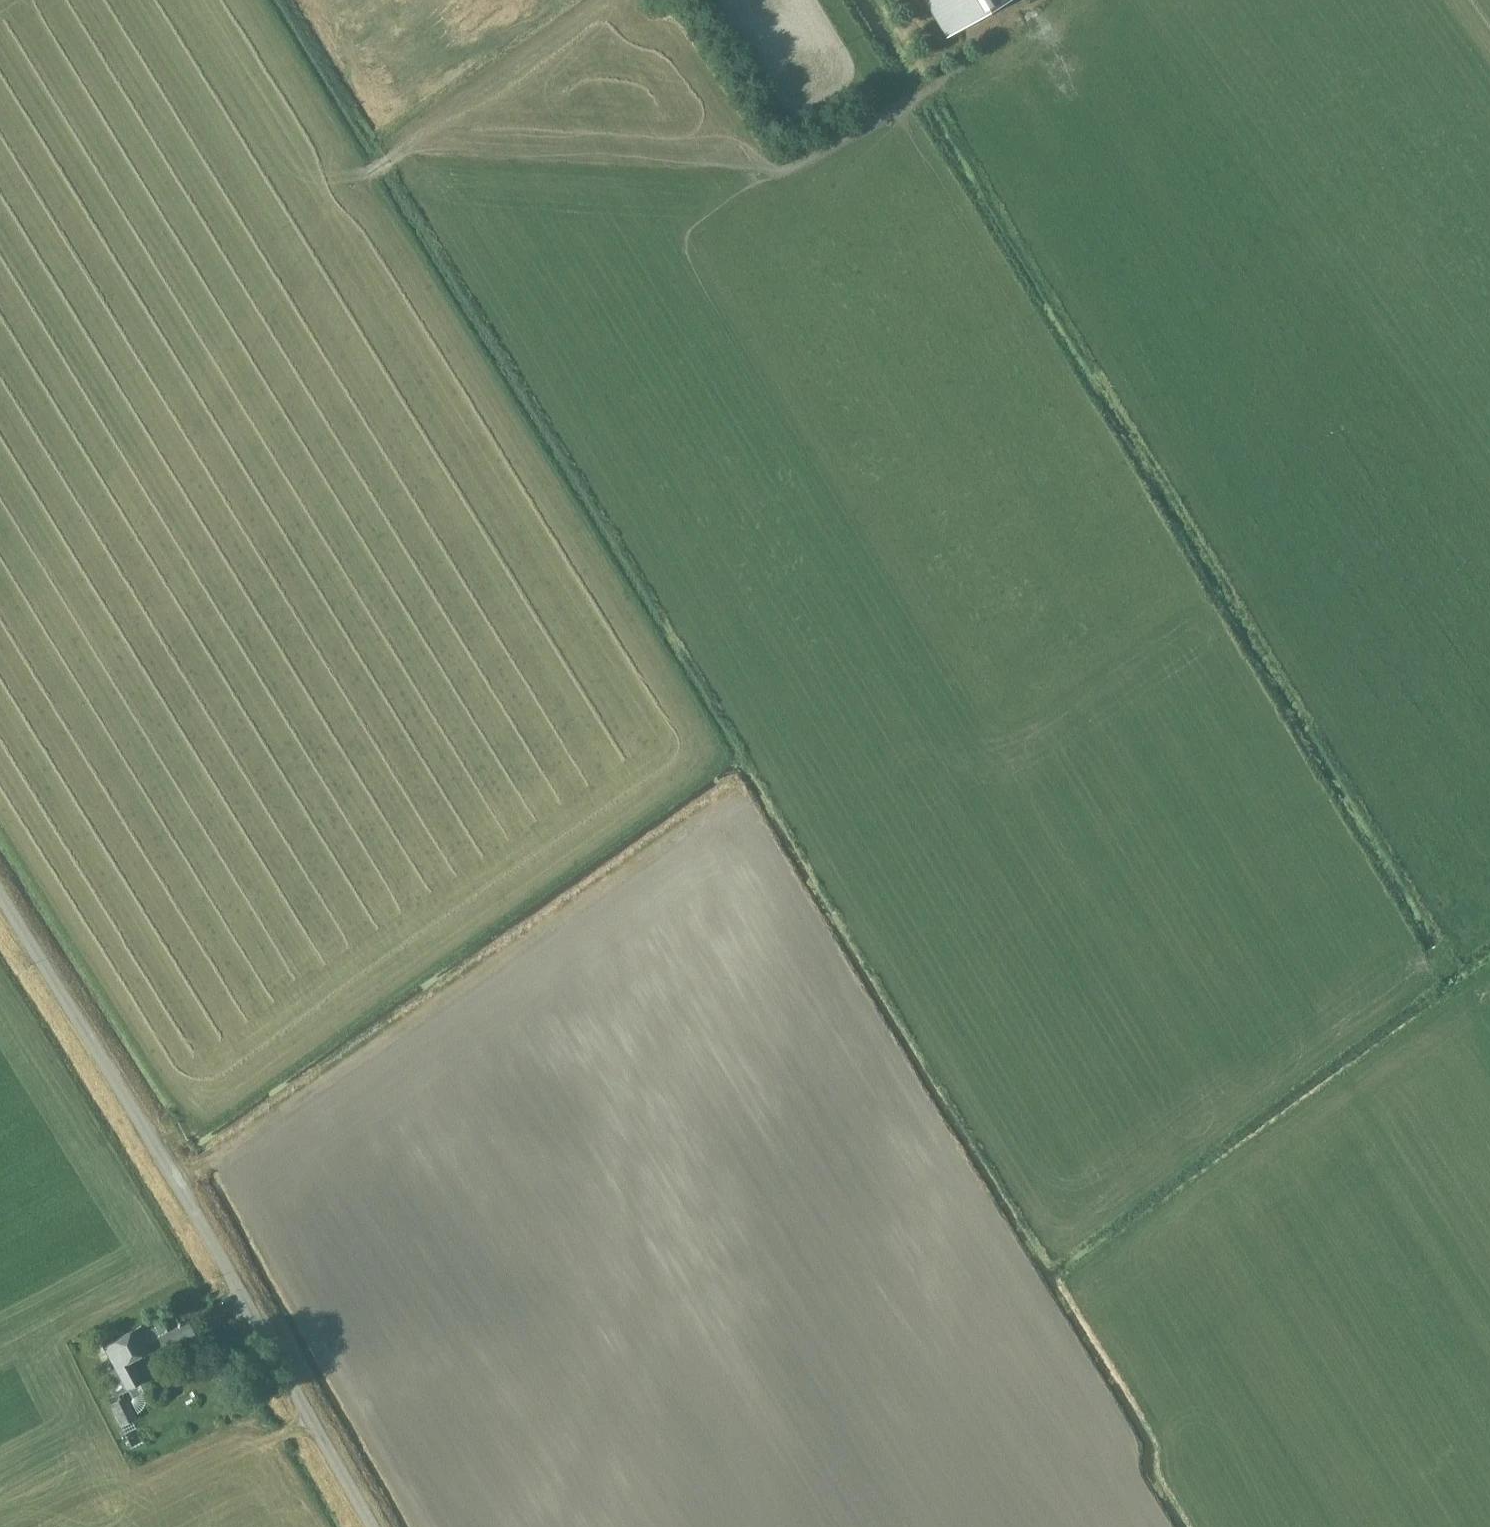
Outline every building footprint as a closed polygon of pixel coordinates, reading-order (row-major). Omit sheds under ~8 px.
[(945,36),(1005,0),(923,0),(945,36)] [(164,1361),(197,1343),(187,1323),(166,1334),(161,1325),(143,1334),(140,1328),(113,1343),(109,1335),(98,1341),(115,1372),(105,1377),(113,1391),(117,1389),(121,1395),(142,1383),(131,1362),(151,1351),(153,1354),(159,1351),(164,1361)] [(136,1417),(126,1396),(110,1403),(120,1424),(136,1417)]
